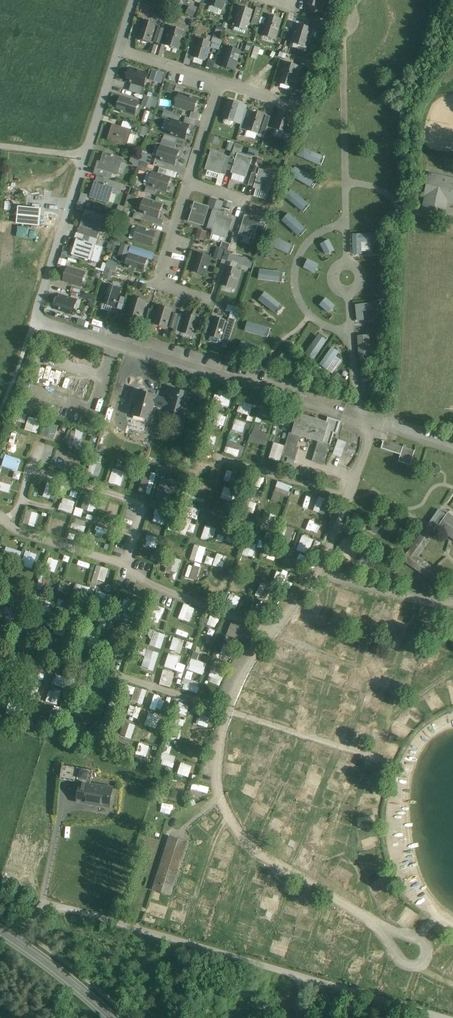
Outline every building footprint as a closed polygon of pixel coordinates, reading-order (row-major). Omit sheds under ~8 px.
[(208,5),(209,6),(207,10),(220,14),(221,9),(222,10),(225,0),(210,0),(208,5)] [(143,4),(139,12),(146,16),(150,8),(143,4)] [(190,4),(185,13),(194,18),(199,9),(190,4)] [(253,10),(240,6),(233,27),(247,31),(253,10)] [(263,9),(257,8),(253,19),(259,21),(263,9)] [(169,13),(167,19),(174,22),(176,15),(169,13)] [(283,18),(269,14),(262,36),(276,41),(283,18)] [(295,17),(289,16),(285,28),(291,30),(295,17)] [(156,24),(142,19),(136,39),(150,43),(156,24)] [(314,23),(315,26),(327,30),(329,24),(315,19),(314,23)] [(312,29),(298,24),(292,43),(306,48),(312,29)] [(184,30),(170,26),(164,45),(178,50),(184,30)] [(216,26),(214,32),(223,35),(225,29),(216,26)] [(159,27),(154,44),(158,46),(163,29),(159,27)] [(213,34),(211,42),(220,44),(222,37),(213,34)] [(211,43),(198,38),(192,57),(205,61),(211,43)] [(155,55),(158,46),(154,44),(151,43),(148,53),(155,55)] [(164,47),(158,46),(155,55),(161,57),(164,47)] [(241,50),(227,46),(221,67),(234,71),(241,50)] [(209,58),(206,67),(212,68),(214,60),(209,58)] [(304,67),(314,70),(316,62),(306,59),(304,67)] [(299,67),(285,62),(278,85),(292,89),(299,67)] [(148,74),(128,68),(124,81),(143,87),(144,85),(148,74)] [(161,82),(164,72),(152,68),(149,79),(161,82)] [(143,87),(124,81),(122,88),(145,95),(148,87),(144,85),(143,87)] [(166,81),(164,90),(172,92),(174,83),(166,81)] [(292,98),(305,102),(308,89),(304,88),(302,93),(292,90),(290,97),(292,98)] [(198,99),(179,93),(175,106),(194,112),(198,99)] [(139,102),(119,96),(115,110),(134,116),(139,102)] [(153,98),(144,96),(141,105),(150,108),(153,98)] [(305,102),(292,98),(290,105),(302,108),(305,102)] [(241,104),(228,100),(222,119),(224,119),(223,121),(224,123),(225,124),(230,126),(231,125),(233,124),(233,122),(235,123),(241,104)] [(241,104),(235,123),(241,125),(244,116),(247,106),(241,104)] [(293,114),(279,109),(273,129),(287,133),(293,114)] [(148,123),(151,112),(145,110),(141,121),(148,123)] [(265,115),(251,111),(249,118),(244,116),(241,125),(240,128),(246,130),(245,130),(259,134),(265,115)] [(266,116),(260,135),(262,136),(262,138),(263,138),(270,117),(266,116)] [(189,125),(170,119),(166,133),(185,138),(189,125)] [(130,132),(112,125),(107,140),(125,146),(130,132)] [(139,126),(136,134),(143,136),(145,128),(139,126)] [(211,135),(209,142),(217,145),(219,138),(211,135)] [(163,146),(171,148),(173,142),(165,140),(163,146)] [(227,140),(224,149),(231,151),(234,143),(227,140)] [(238,155),(239,155),(242,146),(235,144),(232,153),(238,155)] [(163,146),(160,145),(156,159),(175,164),(179,151),(171,148),(163,146)] [(306,148),(302,157),(320,165),(325,155),(306,148)] [(250,149),(248,156),(255,158),(257,151),(250,149)] [(231,158),(211,152),(210,157),(208,157),(208,158),(209,158),(206,169),(208,170),(206,175),(217,179),(220,173),(225,175),(226,170),(231,158)] [(226,170),(232,172),(238,155),(232,153),(231,158),(226,170)] [(121,160),(104,154),(99,169),(116,174),(121,160)] [(143,154),(141,160),(149,163),(151,157),(143,154)] [(129,163),(137,165),(140,157),(131,155),(129,163)] [(239,155),(238,155),(232,172),(233,173),(232,178),(243,181),(245,176),(246,176),(251,159),(239,155)] [(140,162),(137,170),(145,172),(148,164),(140,162)] [(290,177),(313,185),(316,176),(293,168),(290,177)] [(161,175),(170,178),(174,179),(176,173),(163,169),(161,175)] [(274,174),(260,169),(254,186),(268,191),(274,174)] [(161,175),(152,172),(147,186),(166,191),(170,178),(161,175)] [(104,179),(97,177),(95,183),(102,185),(104,179)] [(104,179),(102,185),(95,183),(91,197),(108,203),(112,190),(118,192),(119,190),(120,191),(122,184),(104,179)] [(438,179),(436,190),(427,188),(425,197),(426,198),(422,215),(441,220),(445,202),(452,204),(452,182),(438,179)] [(156,189),(146,186),(144,192),(155,195),(156,189)] [(131,188),(129,195),(136,197),(138,190),(131,188)] [(285,196),(303,211),(309,203),(291,188),(285,196)] [(83,210),(87,194),(81,192),(76,208),(83,210)] [(208,207),(208,208),(214,210),(217,200),(210,198),(207,206),(208,207)] [(162,205),(143,199),(139,213),(144,214),(157,219),(162,205)] [(217,200),(214,210),(221,212),(224,202),(217,200)] [(207,206),(195,202),(189,220),(202,224),(208,208),(208,207),(207,206)] [(41,209),(19,207),(17,223),(39,225),(41,209)] [(103,217),(85,212),(81,226),(90,229),(98,231),(99,231),(103,217)] [(282,220),(298,235),(305,227),(289,212),(282,220)] [(120,215),(113,213),(111,220),(119,222),(120,215)] [(163,221),(157,219),(144,214),(142,220),(161,226),(163,221)] [(259,220),(246,215),(240,232),(253,236),(259,220)] [(123,216),(121,222),(127,224),(130,218),(123,216)] [(232,220),(219,216),(213,232),(226,237),(232,220)] [(79,225),(77,232),(88,236),(90,229),(81,226),(79,225)] [(156,232),(136,226),(132,240),(151,246),(156,232)] [(196,237),(204,240),(207,231),(198,228),(196,237)] [(90,229),(88,236),(96,238),(98,231),(90,229)] [(87,236),(76,233),(74,239),(77,240),(83,242),(83,240),(85,241),(85,242),(86,243),(87,236)] [(97,239),(87,236),(86,243),(95,245),(97,239)] [(378,243),(378,236),(354,236),(354,257),(362,257),(362,253),(372,253),(372,243),(378,243)] [(233,237),(228,250),(233,252),(237,238),(233,237)] [(291,252),(293,242),(276,239),(273,248),(291,252)] [(83,242),(77,240),(73,254),(90,260),(95,262),(98,261),(102,248),(95,246),(95,245),(86,243),(85,242),(85,241),(83,240),(83,242)] [(222,241),(220,247),(226,249),(228,243),(222,241)] [(321,247),(327,258),(335,253),(330,243),(321,247)] [(117,256),(126,258),(128,253),(130,246),(121,244),(117,256)] [(128,253),(147,259),(151,260),(153,254),(130,246),(128,253)] [(210,256),(198,252),(191,271),(204,275),(210,256)] [(147,259),(128,253),(126,258),(124,267),(143,273),(147,259)] [(229,254),(227,261),(240,265),(243,258),(229,254)] [(109,260),(106,268),(116,271),(118,263),(109,260)] [(305,270),(317,276),(321,267),(310,261),(305,270)] [(240,269),(227,265),(221,284),(234,288),(240,269)] [(85,274),(66,268),(62,282),(81,288),(85,274)] [(106,269),(103,279),(111,281),(113,271),(106,269)] [(284,275),(261,273),(260,282),(283,284),(284,275)] [(120,288),(107,284),(101,303),(114,307),(120,288)] [(77,296),(79,289),(72,287),(70,294),(77,296)] [(80,299),(93,304),(96,297),(83,292),(80,299)] [(76,301),(57,295),(53,308),(72,314),(76,301)] [(146,301),(132,296),(126,315),(140,320),(146,301)] [(284,309),(266,296),(261,302),(279,316),(284,309)] [(322,308),(330,315),(336,308),(328,301),(322,308)] [(173,308),(159,304),(153,323),(167,328),(173,308)] [(379,305),(357,307),(359,323),(365,322),(364,314),(380,313),(379,305)] [(225,311),(230,312),(237,314),(238,309),(227,306),(225,311)] [(227,322),(234,324),(237,314),(230,312),(228,321),(227,322)] [(199,318),(186,313),(184,318),(179,331),(193,336),(199,318)] [(175,329),(178,317),(173,315),(170,327),(175,329)] [(228,321),(214,316),(208,335),(222,339),(227,322),(228,321)] [(179,331),(184,318),(178,317),(175,329),(173,336),(178,337),(179,331)] [(234,324),(227,322),(222,339),(221,341),(227,343),(234,324)] [(270,331),(249,325),(246,333),(268,340),(270,331)] [(164,330),(163,336),(169,338),(171,332),(164,330)] [(370,334),(357,334),(359,360),(371,359),(370,334)] [(319,339),(307,358),(314,363),(326,344),(319,339)] [(265,349),(243,342),(241,350),(262,357),(265,349)] [(333,349),(321,368),(328,373),(340,354),(333,349)] [(303,367),(284,355),(279,362),(299,374),(303,367)] [(43,383),(63,384),(64,374),(44,373),(43,383)] [(217,389),(215,403),(230,405),(232,391),(217,389)] [(191,395),(174,391),(171,401),(169,409),(169,410),(186,414),(185,413),(187,404),(189,404),(191,395)] [(159,397),(139,392),(133,414),(153,419),(154,413),(156,405),(158,398),(159,397)] [(171,401),(158,398),(156,405),(169,409),(171,401)] [(238,411),(249,414),(252,403),(241,401),(238,411)] [(271,419),(274,408),(262,404),(259,416),(271,419)] [(326,423),(298,414),(292,433),(292,434),(300,436),(318,441),(330,445),(334,433),(337,434),(341,421),(328,417),(326,423)] [(24,429),(37,433),(41,419),(28,416),(24,429)] [(242,433),(246,422),(235,418),(231,429),(242,433)] [(46,422),(43,435),(54,438),(57,425),(46,422)] [(259,431),(261,425),(254,423),(249,440),(265,444),(268,433),(259,431)] [(23,446),(26,434),(11,429),(8,442),(23,446)] [(292,433),(290,432),(282,456),(295,460),(299,448),(297,447),(300,436),(292,434),(292,433)] [(333,453),(341,456),(347,441),(338,438),(333,453)] [(228,440),(224,451),(239,456),(243,445),(228,440)] [(280,462),(285,445),(274,441),(269,458),(280,462)] [(330,445),(318,441),(312,461),(324,465),(330,445)] [(404,447),(384,441),(382,448),(401,455),(404,447)] [(415,451),(404,447),(401,455),(399,461),(410,465),(415,451)] [(248,449),(245,459),(258,462),(260,452),(248,449)] [(1,465),(17,470),(21,459),(5,453),(1,465)] [(210,471),(212,460),(198,457),(196,468),(210,471)] [(112,468),(109,483),(121,485),(124,471),(112,468)] [(224,480),(234,482),(237,472),(227,470),(224,480)] [(138,491),(149,494),(156,474),(151,473),(150,477),(144,475),(138,491)] [(10,490),(12,479),(0,477),(0,488),(10,490)] [(203,492),(207,483),(199,480),(196,489),(203,492)] [(273,498),(278,499),(279,494),(288,496),(291,484),(277,481),(273,498)] [(43,496),(50,498),(54,483),(46,482),(43,496)] [(221,498),(235,501),(237,490),(223,487),(221,498)] [(302,502),(303,497),(309,498),(310,492),(293,489),(291,500),(302,502)] [(81,508),(93,512),(98,498),(85,494),(81,508)] [(313,510),(323,514),(329,500),(318,496),(313,510)] [(71,513),(75,501),(62,497),(59,509),(71,513)] [(278,514),(282,503),(271,500),(267,510),(278,514)] [(249,501),(247,511),(254,512),(256,502),(249,501)] [(118,518),(122,503),(116,502),(112,517),(118,518)] [(213,504),(210,520),(220,522),(223,506),(213,504)] [(81,516),(83,509),(76,507),(74,514),(81,516)] [(193,507),(189,516),(196,519),(200,509),(193,507)] [(35,526),(38,512),(26,509),(23,523),(35,526)] [(155,509),(152,521),(163,524),(166,511),(155,509)] [(448,514),(447,516),(440,511),(428,527),(426,526),(409,550),(419,557),(436,533),(435,532),(438,528),(452,539),(452,517),(448,514)] [(49,527),(53,528),(53,533),(64,535),(66,520),(51,517),(49,527)] [(70,527),(83,531),(86,522),(73,517),(70,527)] [(315,532),(318,521),(309,518),(306,529),(315,532)] [(211,540),(214,527),(204,525),(201,538),(211,540)] [(222,542),(224,536),(218,534),(216,540),(222,542)] [(311,544),(318,547),(320,541),(302,535),(297,550),(308,554),(311,544)] [(146,536),(144,546),(156,548),(159,538),(146,536)] [(252,557),(257,544),(247,541),(242,553),(252,557)] [(194,544),(190,559),(201,562),(206,547),(194,544)] [(3,557),(18,560),(20,550),(5,547),(3,557)] [(21,564),(32,568),(37,554),(26,550),(21,564)] [(409,550),(402,560),(439,586),(446,576),(419,557),(409,550)] [(49,555),(45,566),(55,569),(58,558),(49,555)] [(207,555),(204,562),(212,565),(214,558),(207,555)] [(215,558),(214,565),(223,567),(224,559),(215,558)] [(68,574),(79,578),(84,564),(73,560),(68,574)] [(188,564),(185,577),(196,580),(199,566),(188,564)] [(103,586),(109,568),(98,565),(92,583),(103,586)] [(257,565),(254,576),(264,578),(266,568),(257,565)] [(287,573),(277,569),(272,584),(282,587),(287,573)] [(230,589),(241,592),(245,581),(234,577),(230,589)] [(206,597),(219,601),(223,590),(210,586),(206,597)] [(340,588),(334,601),(347,607),(353,594),(340,588)] [(230,593),(226,604),(236,608),(240,597),(230,593)] [(316,614),(323,604),(316,600),(309,609),(316,614)] [(179,618),(190,621),(195,607),(183,603),(179,618)] [(385,623),(387,611),(380,609),(377,622),(385,623)] [(332,617),(352,623),(353,616),(333,611),(332,617)] [(207,625),(216,626),(218,617),(209,615),(207,625)] [(392,618),(388,629),(403,634),(407,623),(392,618)] [(423,621),(421,633),(436,636),(438,623),(423,621)] [(119,631),(128,633),(131,624),(122,622),(119,631)] [(226,635),(244,642),(248,629),(231,623),(226,635)] [(305,640),(320,646),(325,633),(310,627),(305,640)] [(148,644),(161,648),(165,633),(153,630),(148,644)] [(330,630),(325,639),(340,647),(345,637),(330,630)] [(397,651),(402,637),(392,634),(387,648),(397,651)] [(170,649),(182,653),(186,640),(173,637),(170,649)] [(417,648),(418,642),(409,639),(407,646),(417,648)] [(198,642),(195,652),(208,656),(211,645),(198,642)] [(219,653),(227,657),(233,648),(225,643),(219,653)] [(141,666),(153,670),(159,652),(147,648),(141,666)] [(196,660),(199,653),(194,651),(190,662),(203,667),(205,663),(196,660)] [(175,670),(180,656),(169,652),(164,666),(175,670)] [(296,667),(300,658),(289,654),(286,663),(296,667)] [(403,655),(399,667),(413,672),(418,660),(403,655)] [(268,675),(273,664),(263,659),(258,670),(268,675)] [(139,673),(141,666),(134,664),(132,671),(139,673)] [(203,674),(205,668),(190,664),(188,670),(203,674)] [(324,679),(327,668),(313,664),(310,675),(324,679)] [(219,685),(223,674),(211,669),(207,680),(219,685)] [(187,670),(182,688),(196,692),(199,682),(190,679),(192,672),(187,670)] [(170,686),(174,675),(164,671),(160,682),(170,686)] [(344,684),(346,674),(334,671),(332,682),(344,684)] [(376,672),(373,683),(388,687),(391,676),(376,672)] [(304,688),(307,678),(292,673),(288,683),(304,688)] [(52,684),(65,687),(67,677),(55,674),(52,684)] [(267,687),(269,681),(250,675),(246,688),(258,691),(260,685),(267,687)] [(406,693),(409,681),(395,677),(392,690),(406,693)] [(415,684),(427,688),(429,681),(418,677),(415,684)] [(361,689),(362,682),(352,680),(351,687),(361,689)] [(266,694),(277,697),(281,685),(270,681),(266,694)] [(143,704),(147,690),(133,686),(129,700),(143,704)] [(50,688),(46,700),(56,704),(60,692),(50,688)] [(285,692),(285,702),(295,702),(295,692),(285,692)] [(306,703),(319,704),(320,693),(307,692),(306,703)] [(432,712),(443,704),(435,692),(424,699),(432,712)] [(161,710),(164,698),(154,695),(150,707),(161,710)] [(258,712),(261,699),(251,697),(248,710),(258,712)] [(373,707),(375,701),(364,697),(362,703),(373,707)] [(266,708),(264,714),(275,719),(281,705),(263,698),(260,706),(266,708)] [(336,711),(340,702),(329,698),(326,707),(336,711)] [(177,712),(186,714),(189,705),(180,702),(177,712)] [(138,716),(140,707),(129,705),(128,714),(138,716)] [(413,705),(406,714),(417,724),(425,715),(413,705)] [(195,722),(207,724),(209,710),(197,708),(195,722)] [(44,709),(41,719),(53,722),(56,713),(44,709)] [(295,720),(295,711),(285,710),(285,719),(295,720)] [(145,724),(155,728),(159,715),(149,712),(145,724)] [(412,728),(406,724),(410,717),(402,712),(390,730),(405,740),(412,728)] [(330,736),(335,717),(328,715),(326,723),(320,721),(317,732),(330,736)] [(359,717),(355,729),(368,732),(371,721),(359,717)] [(233,718),(229,733),(241,736),(245,722),(233,718)] [(187,740),(199,745),(204,729),(193,725),(187,740)] [(335,726),(332,736),(345,740),(348,731),(335,726)] [(354,732),(350,744),(362,747),(365,735),(354,732)] [(239,751),(243,737),(232,735),(228,748),(239,751)] [(382,754),(396,757),(399,744),(385,740),(382,754)] [(282,741),(276,754),(289,759),(294,747),(282,741)] [(146,756),(148,744),(138,742),(136,754),(146,756)] [(302,745),(299,754),(307,757),(310,747),(302,745)] [(313,764),(327,768),(330,757),(316,753),(313,764)] [(172,765),(175,756),(165,754),(162,763),(172,765)] [(279,764),(281,756),(274,754),(269,774),(283,777),(285,766),(279,764)] [(356,769),(363,771),(368,760),(361,757),(356,769)] [(249,758),(245,771),(256,775),(260,762),(249,758)] [(336,761),(337,769),(346,769),(345,760),(336,761)] [(177,773),(188,777),(192,765),(181,762),(177,773)] [(300,771),(303,765),(296,762),(289,777),(301,783),(306,774),(300,771)] [(93,771),(62,766),(60,779),(80,783),(81,782),(91,784),(93,771)] [(373,771),(370,782),(379,785),(382,774),(373,771)] [(326,788),(339,794),(343,783),(330,778),(326,788)] [(264,781),(260,790),(271,796),(276,787),(264,781)] [(91,784),(81,782),(80,783),(77,803),(110,808),(113,788),(91,784)] [(188,784),(178,782),(175,793),(185,795),(188,784)] [(207,793),(209,786),(193,782),(190,793),(198,795),(199,791),(207,793)] [(252,797),(256,787),(245,784),(241,793),(252,797)] [(245,812),(251,802),(243,796),(236,807),(245,812)] [(332,811),(336,800),(323,797),(320,807),(332,811)] [(276,811),(287,815),(291,804),(279,801),(276,811)] [(349,818),(353,805),(338,801),(334,814),(349,818)] [(160,812),(171,813),(172,803),(161,802),(160,812)] [(267,811),(269,806),(258,802),(256,806),(267,811)] [(303,821),(307,810),(296,806),(292,817),(303,821)] [(265,816),(267,811),(256,807),(254,812),(265,816)] [(372,815),(357,818),(359,829),(374,826),(372,815)] [(206,816),(199,824),(208,832),(215,823),(206,816)] [(252,821),(246,829),(254,834),(260,826),(252,821)] [(316,846),(321,824),(312,822),(307,844),(316,846)] [(334,824),(333,835),(341,836),(342,826),(334,824)] [(362,850),(378,846),(375,835),(359,839),(362,850)] [(187,842),(170,837),(152,890),(170,896),(187,842)] [(274,851),(277,841),(267,837),(263,847),(274,851)] [(287,858),(293,849),(283,844),(278,853),(287,858)] [(302,846),(297,863),(306,866),(311,849),(302,846)] [(375,857),(381,867),(386,864),(380,854),(375,857)] [(19,858),(11,855),(6,869),(14,871),(19,858)] [(361,864),(366,875),(381,868),(375,857),(361,864)] [(236,861),(232,871),(243,875),(247,865),(236,861)] [(334,872),(349,881),(353,873),(339,865),(334,872)] [(210,868),(207,878),(221,883),(224,872),(210,868)] [(252,881),(264,885),(268,875),(256,871),(252,881)] [(273,890),(274,884),(282,886),(285,874),(271,871),(266,889),(273,890)] [(381,876),(369,884),(376,896),(389,888),(381,876)] [(185,880),(183,887),(192,890),(194,883),(185,880)] [(222,891),(237,897),(241,887),(226,881),(222,891)] [(203,892),(198,901),(211,908),(216,898),(203,892)] [(308,894),(303,905),(314,909),(319,898),(308,894)] [(391,896),(377,907),(384,917),(398,906),(391,896)] [(164,919),(168,907),(152,902),(149,914),(164,919)] [(409,926),(416,915),(406,908),(399,919),(409,926)] [(169,920),(184,924),(187,914),(173,909),(169,920)] [(226,924),(228,914),(221,913),(219,922),(226,924)] [(309,928),(312,919),(302,914),(294,934),(301,937),(305,927),(309,928)] [(254,926),(269,932),(274,921),(258,915),(254,926)] [(340,925),(358,934),(363,925),(344,916),(340,925)] [(191,917),(189,929),(203,932),(206,920),(191,917)] [(282,917),(277,928),(289,933),(294,922),(282,917)] [(209,931),(223,935),(226,924),(211,920),(209,931)] [(239,929),(234,927),(231,938),(244,942),(249,925),(241,923),(239,929)] [(321,945),(329,946),(331,928),(323,927),(321,945)] [(347,947),(350,939),(339,933),(335,942),(347,947)] [(261,948),(264,938),(253,934),(250,944),(261,948)] [(281,937),(279,941),(273,939),(269,950),(283,956),(289,940),(281,937)] [(294,937),(291,949),(304,953),(307,941),(294,937)] [(372,959),(381,962),(385,951),(375,948),(372,959)] [(323,966),(326,954),(313,951),(310,963),(323,966)] [(332,954),(327,969),(338,973),(343,957),(332,954)] [(380,981),(384,965),(373,962),(369,978),(380,981)] [(350,974),(361,976),(363,965),(352,963),(350,974)] [(389,984),(398,988),(404,974),(395,970),(389,984)] [(421,981),(416,992),(426,996),(430,984),(421,981)] [(427,997),(433,999),(438,984),(433,982),(427,997)]
